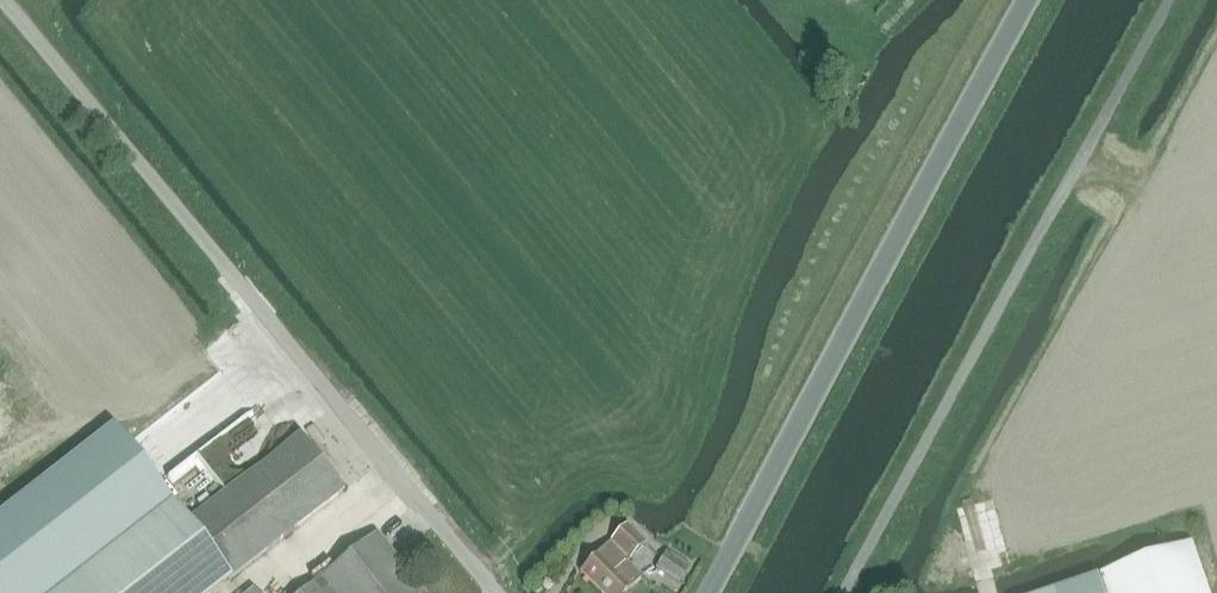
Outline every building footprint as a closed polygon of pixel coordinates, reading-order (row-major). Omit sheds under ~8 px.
[(101,551),(169,498),(127,445),(112,427),(0,516),(0,592),(49,592),(101,551)] [(298,434),(188,522),(172,503),(58,592),(213,592),(345,489),(298,434)] [(640,579),(624,565),(644,543),(625,525),(579,574),(600,592),(627,592),(640,579)] [(377,534),(303,592),(424,592),(377,534)] [(1190,543),(1099,575),(1105,592),(1208,592),(1190,543)] [(680,583),(691,567),(666,553),(656,569),(680,583)] [(1099,577),(1050,592),(1104,592),(1099,577)]
